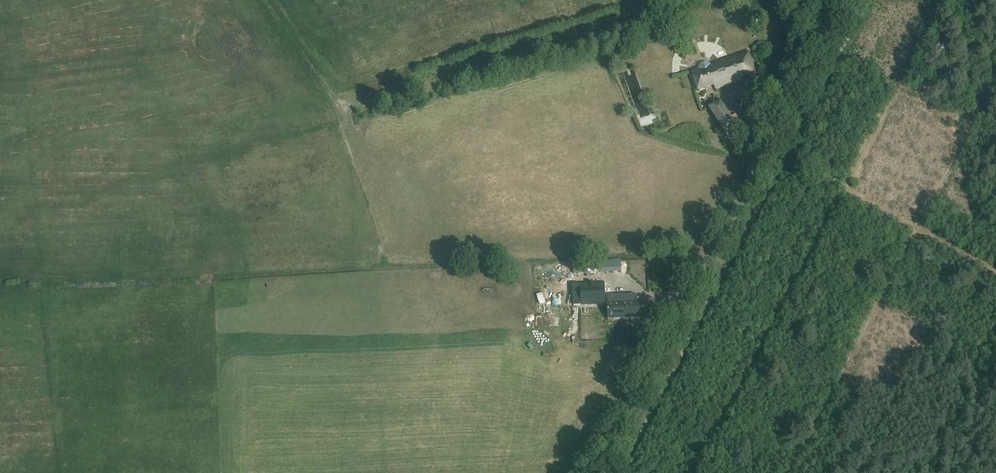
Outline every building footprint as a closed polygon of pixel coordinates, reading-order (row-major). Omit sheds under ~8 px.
[(685,53),(690,52),(687,43),(682,45),(685,53)] [(754,72),(748,52),(710,64),(709,63),(708,62),(706,62),(704,62),(702,62),(700,63),(699,65),(698,66),(698,68),(691,71),(697,90),(713,84),(714,88),(741,80),(740,77),(754,72)] [(729,117),(719,100),(709,106),(725,133),(741,124),(734,114),(729,117)] [(651,128),(655,126),(651,119),(647,121),(651,128)] [(588,272),(599,271),(599,270),(618,270),(618,260),(587,261),(588,272)] [(573,272),(587,272),(587,262),(573,262),(573,272)] [(605,304),(604,282),(571,284),(572,306),(605,304)] [(613,299),(614,318),(644,317),(643,301),(630,302),(630,298),(613,299)]
